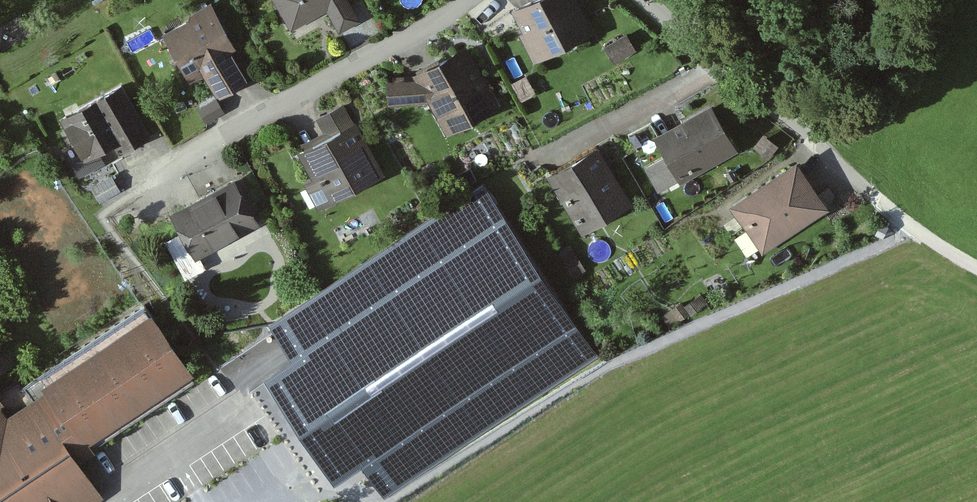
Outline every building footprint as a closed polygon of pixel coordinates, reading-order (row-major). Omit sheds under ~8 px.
[(218,94),(247,78),(229,44),(235,41),(213,0),(207,0),(194,7),(192,13),(164,28),(191,80),(206,72),(218,94)] [(360,19),(350,0),(278,0),(291,26),(327,7),(339,29),(360,19)] [(595,27),(582,0),(512,0),(510,1),(523,28),(518,30),(531,58),(595,27)] [(605,45),(613,60),(636,48),(628,33),(605,45)] [(427,99),(445,133),(500,103),(466,40),(411,69),(414,74),(386,77),(388,103),(427,99)] [(118,151),(151,133),(121,78),(59,112),(82,155),(95,147),(111,139),(118,151)] [(218,96),(199,105),(206,119),(225,110),(218,96)] [(736,147),(710,99),(654,129),(667,153),(644,166),(658,189),(736,147)] [(304,182),(319,208),(387,171),(356,116),(297,149),(313,177),(304,182)] [(667,153),(654,129),(648,120),(626,132),(644,166),(667,153)] [(764,133),(754,146),(769,157),(779,144),(764,133)] [(597,142),(546,173),(581,231),(632,200),(597,142)] [(104,162),(95,147),(82,155),(72,161),(80,175),(104,162)] [(470,166),(458,171),(464,184),(476,178),(470,166)] [(749,224),(763,244),(819,207),(802,182),(800,183),(789,166),(731,205),(743,223),(749,224)] [(111,173),(90,186),(99,202),(121,189),(111,173)] [(260,222),(234,176),(170,211),(195,258),(260,222)] [(273,370),(303,415),(336,465),(362,448),(386,484),(593,346),(482,179),(275,317),(290,339),(299,353),(273,370)] [(361,225),(365,232),(378,225),(370,211),(357,218),(361,225)] [(882,221),(876,234),(882,237),(888,224),(882,221)] [(682,300),(671,307),(679,319),(707,301),(701,292),(684,303),(682,300)] [(915,295),(905,300),(910,311),(920,306),(915,295)] [(96,448),(91,439),(197,369),(153,303),(41,378),(46,386),(70,421),(59,428),(80,459),(96,448)] [(6,397),(0,389),(0,501),(95,501),(105,495),(80,459),(59,428),(70,421),(46,386),(9,411),(1,400),(6,397)]
